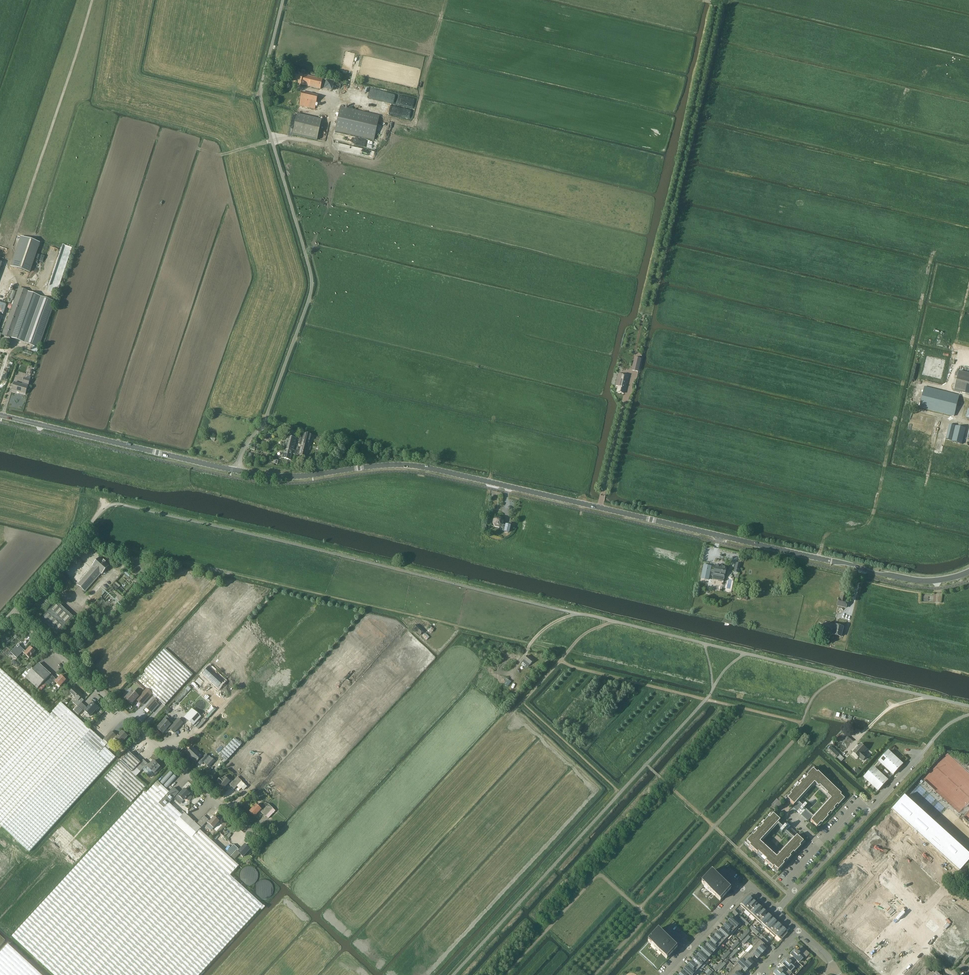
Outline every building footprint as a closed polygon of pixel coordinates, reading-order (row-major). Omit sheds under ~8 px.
[(305,71),(302,71),(301,74),(293,72),(291,82),(320,89),(323,79),(305,75),(305,74),(304,74),(305,71)] [(325,88),(333,90),(335,81),(327,79),(325,88)] [(364,96),(380,99),(381,95),(387,96),(388,92),(366,88),(364,96)] [(315,107),(318,96),(302,92),(301,99),(300,103),(315,107)] [(369,105),(371,101),(355,95),(354,99),(361,102),(360,104),(363,106),(364,103),(367,104),(368,101),(369,102),(368,105),(369,105)] [(374,140),(379,116),(340,107),(335,131),(374,140)] [(317,140),(321,120),(297,114),(292,134),(317,140)] [(21,236),(11,266),(30,273),(40,243),(21,236)] [(55,292),(59,275),(52,273),(48,290),(55,292)] [(12,338),(29,291),(19,287),(2,334),(12,338)] [(39,347),(55,301),(39,296),(23,342),(39,347)] [(640,366),(641,359),(634,357),(633,364),(640,366)] [(968,395),(968,374),(959,372),(954,391),(968,395)] [(28,375),(27,379),(24,378),(23,383),(22,382),(22,384),(14,382),(12,389),(26,394),(28,386),(27,386),(28,384),(29,384),(31,376),(28,375)] [(616,378),(615,382),(618,383),(616,392),(622,394),(623,389),(624,389),(627,376),(620,375),(619,379),(616,378)] [(959,396),(925,387),(920,408),(954,416),(959,396)] [(951,441),(955,426),(949,425),(946,439),(951,441)] [(962,444),(966,429),(956,426),(952,442),(962,444)] [(306,457),(312,435),(304,433),(300,452),(298,451),(297,455),(306,457)] [(284,450),(285,450),(293,452),(293,450),(296,439),(288,437),(284,450)] [(297,455),(298,451),(293,450),(293,452),(285,450),(283,458),(291,460),(293,454),(297,455)] [(500,527),(501,528),(505,529),(505,532),(509,533),(510,526),(506,525),(506,526),(503,525),(504,522),(501,518),(497,517),(494,520),(493,524),(495,527),(499,528),(500,527)] [(102,574),(109,566),(100,558),(93,566),(94,567),(78,584),(85,591),(101,574),(102,574)] [(724,575),(726,567),(715,565),(714,573),(724,575)] [(847,600),(848,595),(841,594),(840,598),(839,598),(837,606),(846,608),(848,600),(847,600)] [(57,634),(73,617),(57,602),(41,620),(57,634)] [(841,637),(843,628),(836,626),(824,623),(822,631),(834,635),(841,637)] [(211,662),(227,676),(261,638),(245,624),(211,662)] [(420,635),(424,631),(416,624),(413,628),(420,635)] [(29,658),(35,652),(30,647),(26,652),(24,650),(18,644),(16,646),(18,648),(12,654),(17,658),(23,652),(29,658)] [(132,692),(126,698),(132,703),(136,698),(138,699),(137,700),(142,704),(150,696),(152,693),(165,705),(193,674),(165,648),(137,679),(147,689),(145,692),(139,698),(132,692)] [(529,666),(534,660),(528,656),(523,661),(514,671),(521,676),(529,666)] [(25,673),(22,675),(25,678),(26,678),(38,689),(44,683),(48,687),(51,683),(53,685),(56,682),(60,687),(66,680),(61,675),(57,680),(55,679),(54,677),(39,663),(30,673),(27,671),(25,673)] [(210,670),(204,677),(217,688),(223,681),(210,670)] [(68,694),(69,693),(76,699),(73,702),(78,707),(82,703),(84,701),(81,698),(83,695),(75,688),(72,690),(70,688),(66,693),(68,694)] [(155,698),(146,707),(152,712),(159,705),(156,702),(157,700),(155,698)] [(79,715),(84,710),(91,716),(97,709),(92,704),(87,709),(86,707),(82,703),(78,707),(74,711),(79,715)] [(194,710),(186,719),(194,725),(201,717),(194,710)] [(165,720),(158,728),(163,732),(169,727),(170,728),(174,732),(183,723),(179,719),(174,723),(166,716),(164,719),(165,720)] [(104,740),(108,744),(109,744),(109,743),(109,744),(114,738),(121,744),(127,736),(122,732),(117,737),(116,736),(116,735),(112,732),(104,740)] [(844,740),(842,742),(848,747),(853,740),(846,734),(843,738),(844,740)] [(227,761),(242,744),(235,738),(219,754),(227,761)] [(861,744),(853,752),(859,758),(860,757),(863,761),(867,756),(864,753),(867,749),(861,744)] [(827,751),(836,759),(840,754),(831,746),(827,751)] [(202,756),(193,747),(187,753),(196,762),(202,756)] [(121,762),(132,772),(141,763),(130,752),(121,762)] [(880,761),(894,774),(902,765),(888,752),(880,761)] [(209,756),(209,757),(204,762),(206,764),(206,765),(209,767),(215,761),(212,758),(212,759),(209,756)] [(235,758),(227,767),(237,777),(242,781),(257,795),(266,786),(236,759),(235,758)] [(141,763),(132,772),(136,776),(146,766),(153,772),(156,775),(162,768),(159,765),(154,760),(149,765),(148,764),(146,762),(144,759),(141,763)] [(865,777),(879,790),(887,781),(873,768),(865,777)] [(837,804),(838,805),(844,798),(840,795),(841,794),(818,772),(817,773),(813,769),(806,776),(807,777),(804,780),(803,780),(800,783),(801,784),(797,788),(796,787),(790,794),(791,795),(787,799),(794,805),(814,783),(831,798),(811,820),(817,826),(821,822),(822,823),(828,816),(827,815),(831,812),(832,813),(835,809),(834,808),(837,804)] [(167,788),(177,777),(171,771),(161,781),(167,788)] [(221,777),(218,781),(220,783),(219,783),(224,788),(229,783),(230,785),(235,789),(242,781),(237,777),(233,781),(227,775),(223,779),(221,777)] [(14,937),(28,950),(43,963),(112,888),(175,820),(180,814),(181,813),(169,802),(177,794),(184,801),(186,798),(188,801),(190,801),(191,800),(192,798),(192,796),(191,795),(190,794),(185,789),(180,794),(179,793),(179,792),(174,788),(170,792),(168,790),(159,781),(159,782),(157,781),(147,792),(104,838),(82,862),(14,937)] [(266,816),(273,808),(269,804),(263,810),(256,804),(250,811),(255,816),(260,811),(262,812),(261,812),(266,816)] [(808,821),(812,817),(797,804),(793,808),(797,811),(797,812),(801,815),(808,821)] [(43,963),(55,974),(88,974),(102,961),(111,950),(123,937),(191,863),(203,850),(213,840),(200,829),(207,822),(214,828),(220,821),(215,817),(215,816),(210,821),(209,820),(209,819),(204,815),(197,824),(191,818),(185,813),(183,815),(181,813),(180,814),(175,820),(112,888),(43,963)] [(799,846),(803,842),(797,836),(776,858),(759,842),(780,820),(773,814),(769,818),(768,817),(762,824),(763,825),(760,829),(759,828),(755,832),(756,833),(753,836),(752,835),(746,842),(750,846),(749,847),(757,854),(758,853),(766,860),(765,861),(773,869),(774,868),(778,871),(784,865),(783,864),(786,860),(787,861),(791,857),(790,856),(793,853),(794,854),(800,847),(799,846)] [(891,822),(899,829),(903,825),(895,817),(891,822)] [(793,837),(797,833),(790,827),(791,826),(787,823),(783,820),(779,824),(793,837)] [(887,826),(894,833),(899,829),(891,822),(887,826)] [(883,830),(890,838),(894,833),(887,826),(883,830)] [(878,835),(886,842),(890,838),(883,830),(878,835)] [(874,839),(882,846),(886,842),(878,835),(874,839)] [(870,843),(878,851),(882,846),(874,839),(870,843)] [(263,905),(231,875),(240,865),(231,857),(237,850),(243,857),(250,849),(245,844),(240,850),(238,849),(238,848),(234,844),(226,853),(213,840),(203,850),(191,863),(123,937),(111,950),(102,961),(88,974),(199,974),(263,905)] [(866,848),(874,855),(878,851),(870,843),(866,848)] [(862,852),(870,859),(874,855),(866,848),(862,852)] [(898,856),(884,871),(888,874),(888,873),(895,880),(901,886),(908,892),(908,893),(918,902),(930,889),(929,888),(931,886),(932,887),(932,886),(925,880),(924,881),(922,880),(923,878),(917,873),(916,874),(911,870),(912,869),(906,863),(905,864),(900,860),(901,859),(898,856)] [(256,876),(256,874),(256,873),(255,872),(254,871),(253,870),(252,869),(251,869),(249,869),(248,869),(247,870),(246,870),(245,871),(244,872),(243,873),(243,874),(243,876),(243,877),(243,878),(244,879),(245,880),(246,881),(247,882),(249,882),(251,882),(252,882),(253,882),(254,881),(255,880),(256,879),(256,877),(256,876)] [(702,884),(720,900),(731,889),(719,879),(713,873),(702,884)] [(272,890),(272,889),(272,888),(272,886),(271,885),(270,884),(269,883),(268,883),(267,882),(265,882),(264,882),(263,882),(261,883),(260,884),(259,885),(258,886),(258,887),(258,889),(258,890),(258,892),(258,893),(259,894),(260,895),(262,896),(263,897),(265,897),(266,897),(267,896),(269,896),(270,895),(271,894),(272,892),(272,891),(272,890)] [(747,909),(753,902),(748,897),(741,905),(746,910),(747,909)] [(753,902),(747,909),(746,910),(751,915),(758,906),(753,902)] [(757,918),(763,911),(758,906),(751,915),(755,919),(757,918)] [(763,911),(757,918),(755,919),(760,924),(761,923),(761,922),(768,915),(763,911)] [(766,927),(773,920),(768,915),(761,922),(761,923),(766,927)] [(728,922),(737,929),(741,924),(733,917),(728,922)] [(766,927),(765,928),(770,932),(778,924),(773,920),(766,927)] [(724,927),(732,934),(737,929),(728,922),(724,927)] [(776,936),(782,929),(778,924),(770,932),(775,937),(776,936)] [(732,934),(724,927),(720,932),(728,939),(732,934)] [(776,936),(781,940),(787,933),(782,929),(776,936)] [(667,959),(677,947),(666,937),(659,931),(649,942),(667,959)] [(715,936),(723,944),(728,939),(720,932),(715,936)] [(723,944),(715,936),(711,941),(719,949),(723,944)] [(875,970),(880,974),(896,974),(897,974),(898,974),(904,968),(903,967),(908,961),(909,962),(919,952),(919,951),(918,952),(916,950),(917,949),(904,938),(894,949),(896,950),(890,956),(889,955),(883,961),(884,962),(879,968),(878,967),(875,970)] [(753,947),(762,955),(765,952),(764,952),(765,950),(762,947),(765,945),(758,939),(752,946),(753,947)] [(706,946),(710,950),(714,954),(719,949),(711,941),(706,946)] [(714,954),(710,950),(706,946),(702,951),(710,959),(714,954)] [(747,953),(752,958),(754,956),(757,959),(759,957),(760,958),(762,955),(753,947),(747,953)] [(806,957),(810,954),(802,947),(798,951),(796,950),(795,951),(794,950),(790,955),(792,957),(797,961),(798,963),(803,958),(802,957),(804,955),(806,957)] [(697,956),(705,963),(710,959),(702,951),(697,956)] [(740,959),(746,965),(750,968),(752,966),(752,965),(753,963),(750,960),(752,958),(747,953),(746,952),(740,959)] [(705,963),(697,956),(693,961),(701,968),(705,963)] [(792,957),(789,960),(788,959),(786,960),(782,964),(784,966),(790,972),(790,971),(794,967),(793,966),(797,961),(792,957)] [(750,968),(746,965),(740,959),(733,966),(735,967),(740,971),(742,969),(745,972),(747,970),(748,971),(750,968)] [(688,966),(697,973),(701,968),(693,961),(688,966)] [(688,966),(684,970),(689,974),(695,974),(697,973),(688,966)] [(784,966),(781,970),(779,968),(778,969),(777,969),(773,973),(775,974),(786,974),(787,973),(789,974),(790,974),(792,973),(790,971),(790,972),(784,966)] [(731,974),(739,974),(738,974),(740,971),(735,967),(729,973),(731,974)]
